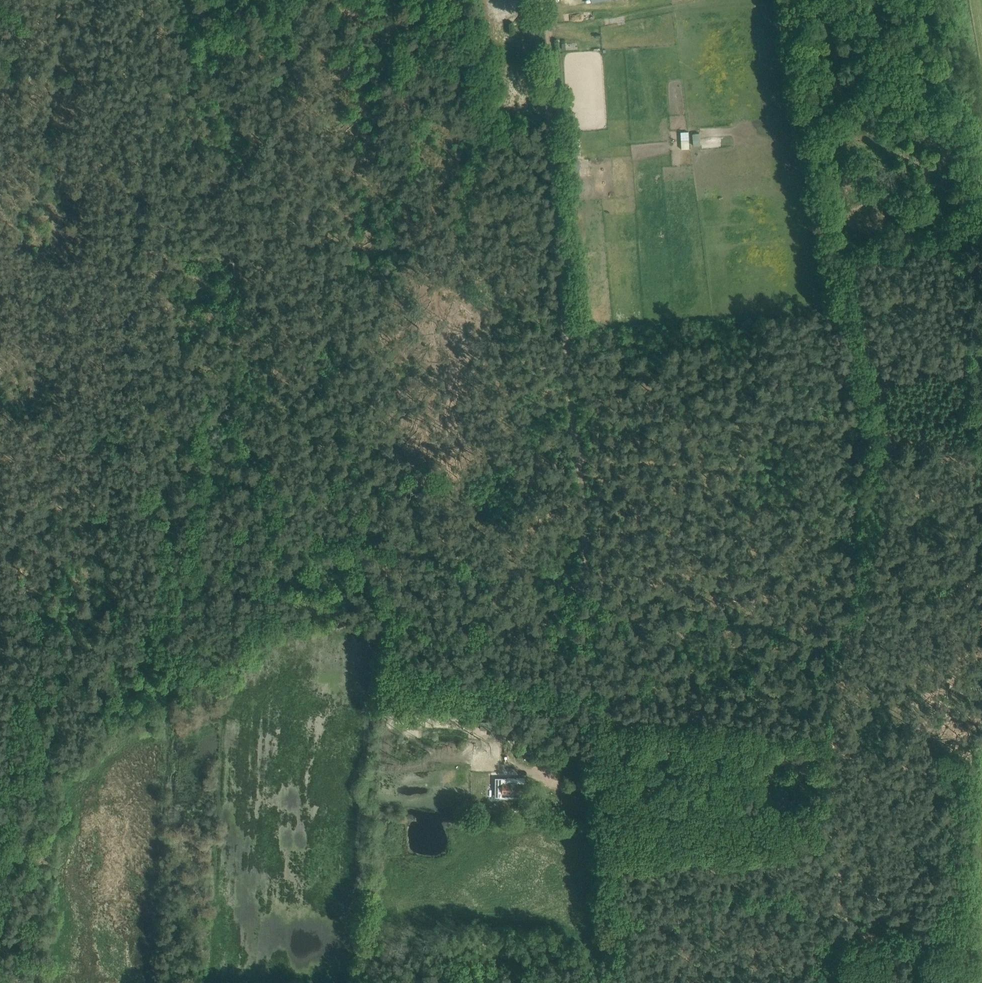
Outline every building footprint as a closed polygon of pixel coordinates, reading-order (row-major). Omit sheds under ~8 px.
[(690,131),(682,131),(683,149),(691,148),(690,131)] [(495,777),(495,785),(502,786),(501,797),(514,798),(524,798),(525,778),(515,778),(507,777),(502,777),(495,777)]
